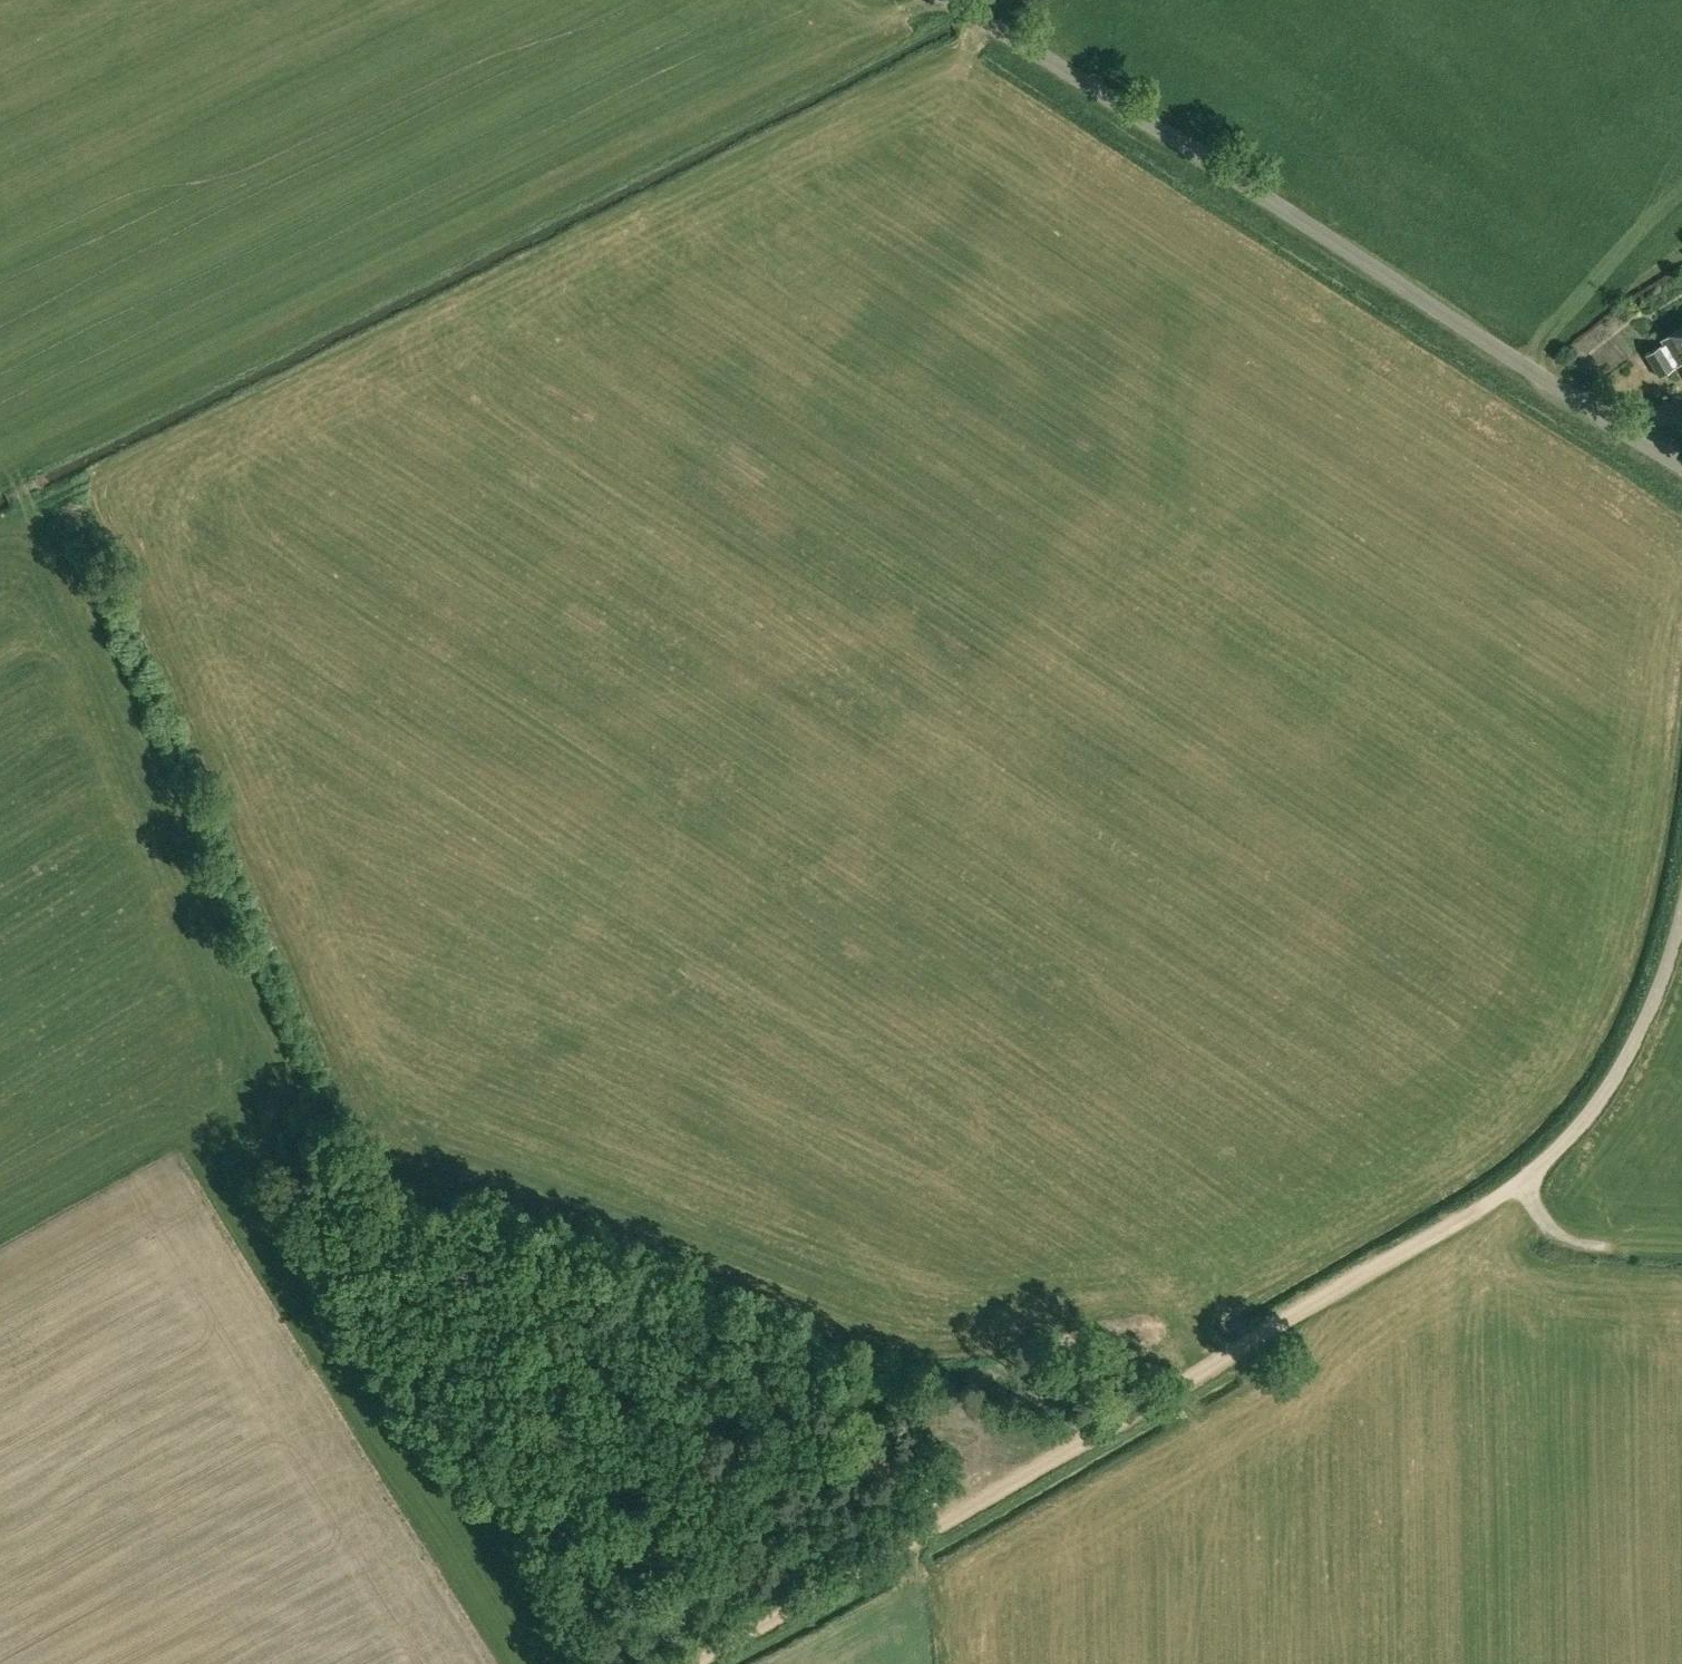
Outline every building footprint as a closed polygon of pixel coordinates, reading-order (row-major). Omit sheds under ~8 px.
[(1677,365),(1680,363),(1681,366),(1681,328),(1662,340),(1665,344),(1647,355),(1660,376),(1677,365)]
